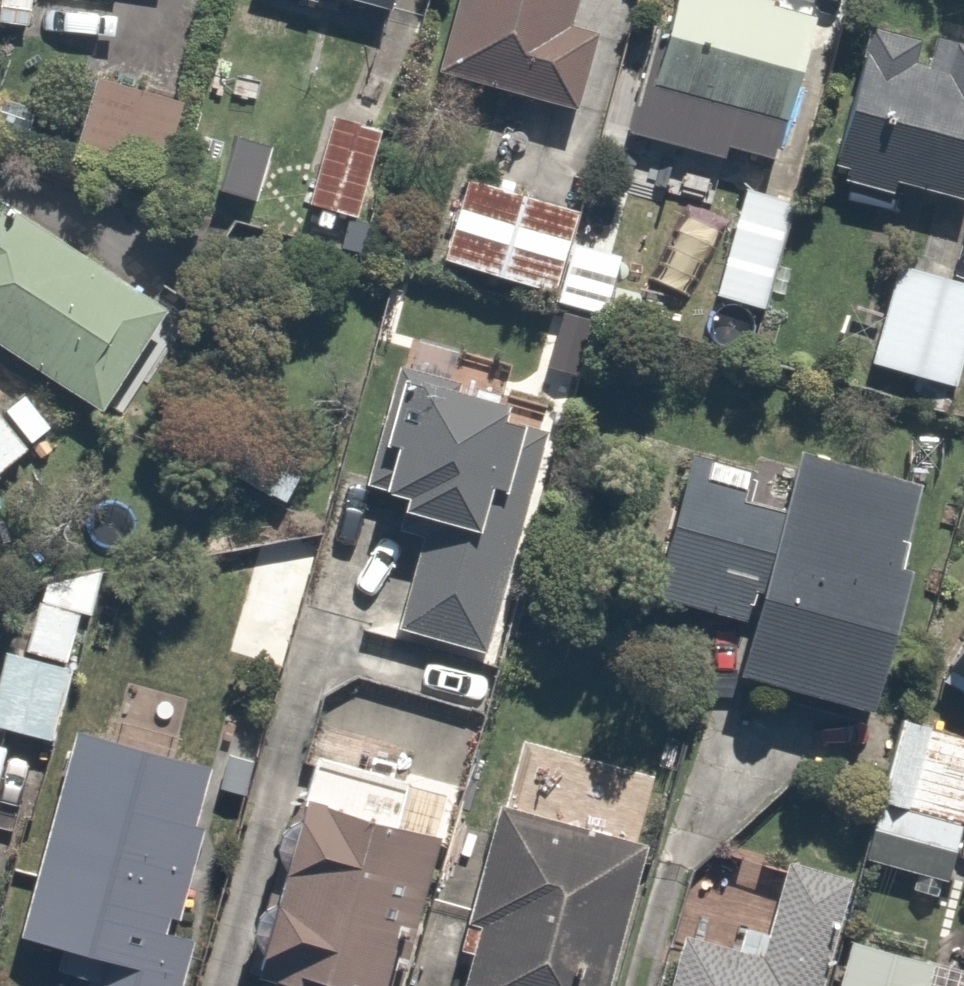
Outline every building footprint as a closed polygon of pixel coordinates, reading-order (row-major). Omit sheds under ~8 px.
[(566,0),(450,0),(432,63),(572,104),(595,23),(562,14),(566,0)] [(788,158),(805,93),(794,91),(817,7),(792,0),(664,0),(643,80),(733,103),(723,140),(788,158)] [(963,192),(963,33),(930,25),(927,38),(864,24),(829,177),(891,191),(894,176),(963,192)] [(170,76),(89,60),(70,152),(152,168),(170,76)] [(357,215),(372,134),(317,123),(301,205),(357,215)] [(586,204),(461,171),(439,254),(563,287),(586,204)] [(795,198),(741,186),(717,289),(771,302),(795,198)] [(0,193),(0,346),(95,408),(165,301),(0,193)] [(891,259),(868,356),(951,376),(963,324),(963,277),(891,259)] [(61,441),(0,354),(0,483),(61,441)] [(392,447),(381,484),(399,490),(394,506),(418,513),(383,625),(485,657),(555,435),(515,422),(521,402),(417,369),(411,387),(390,380),(371,440),(392,447)] [(790,445),(778,495),(745,487),(752,458),(685,442),(646,603),(753,629),(743,672),(864,702),(919,476),(790,445)] [(38,566),(17,652),(1,648),(0,653),(0,722),(55,735),(93,580),(38,566)] [(936,672),(963,688),(963,624),(936,672)] [(900,709),(864,849),(963,875),(963,725),(900,709)] [(236,765),(72,722),(17,931),(62,944),(57,963),(81,970),(77,985),(177,985),(236,765)] [(8,733),(0,731),(0,768),(8,733)] [(306,738),(245,963),(332,985),(391,985),(448,777),(306,738)] [(642,818),(496,784),(448,985),(602,985),(642,818)] [(844,873),(755,851),(750,872),(691,858),(659,985),(816,985),(844,873)] [(851,936),(833,985),(963,985),(963,976),(851,936)]
